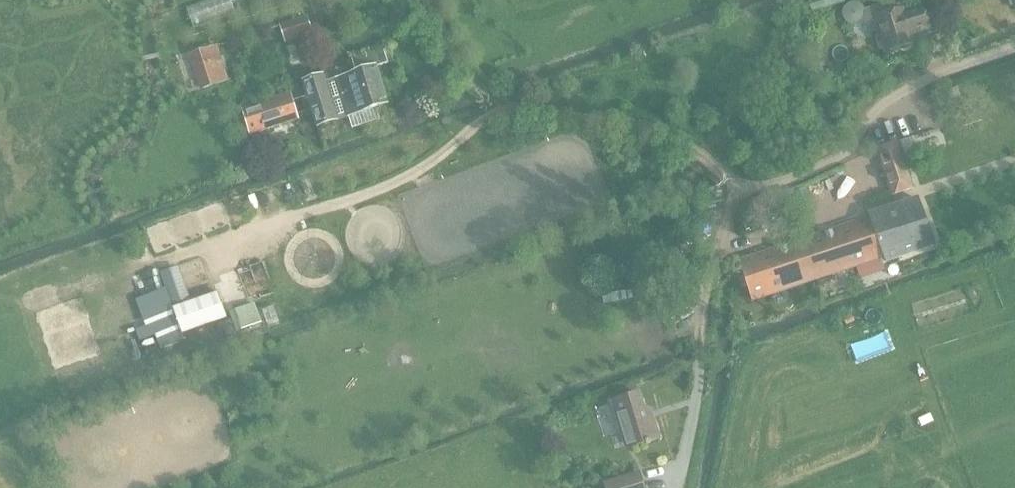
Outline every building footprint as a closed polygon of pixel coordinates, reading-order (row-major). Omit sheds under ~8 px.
[(236,13),(231,0),(209,0),(187,8),(194,28),(236,13)] [(808,0),(812,12),(845,2),(845,0),(808,0)] [(923,5),(905,10),(904,8),(874,17),(880,34),(877,37),(880,48),(885,49),(886,51),(915,42),(913,35),(931,30),(923,5)] [(306,15),(280,24),(286,42),(312,34),(306,15)] [(217,45),(189,55),(201,90),(229,80),(217,45)] [(324,74),(303,81),(317,125),(349,115),(353,127),(381,118),(377,107),(389,103),(377,66),(388,63),(384,50),(354,59),(358,72),(349,75),(335,80),(336,81),(327,84),(324,74)] [(958,88),(948,91),(951,99),(961,96),(958,88)] [(250,134),(299,118),(291,93),(242,108),(250,134)] [(893,194),(915,186),(900,143),(878,150),(893,194)] [(792,202),(788,190),(776,194),(780,206),(792,202)] [(758,210),(778,204),(775,192),(755,199),(758,210)] [(884,262),(935,245),(918,199),(870,215),(871,217),(741,260),(754,300),(882,257),(884,262)] [(176,270),(161,275),(167,290),(173,308),(187,303),(176,270)] [(167,290),(136,301),(147,330),(137,333),(141,342),(156,336),(160,348),(184,339),(182,334),(173,308),(167,290)] [(187,303),(173,308),(182,334),(228,318),(218,292),(187,303)] [(232,320),(219,325),(222,334),(226,333),(227,336),(236,333),(232,320)] [(651,440),(660,437),(655,419),(649,421),(640,392),(614,400),(623,430),(627,429),(632,446),(647,442),(647,443),(652,442),(651,440)] [(639,472),(602,483),(604,487),(644,487),(639,472)]
